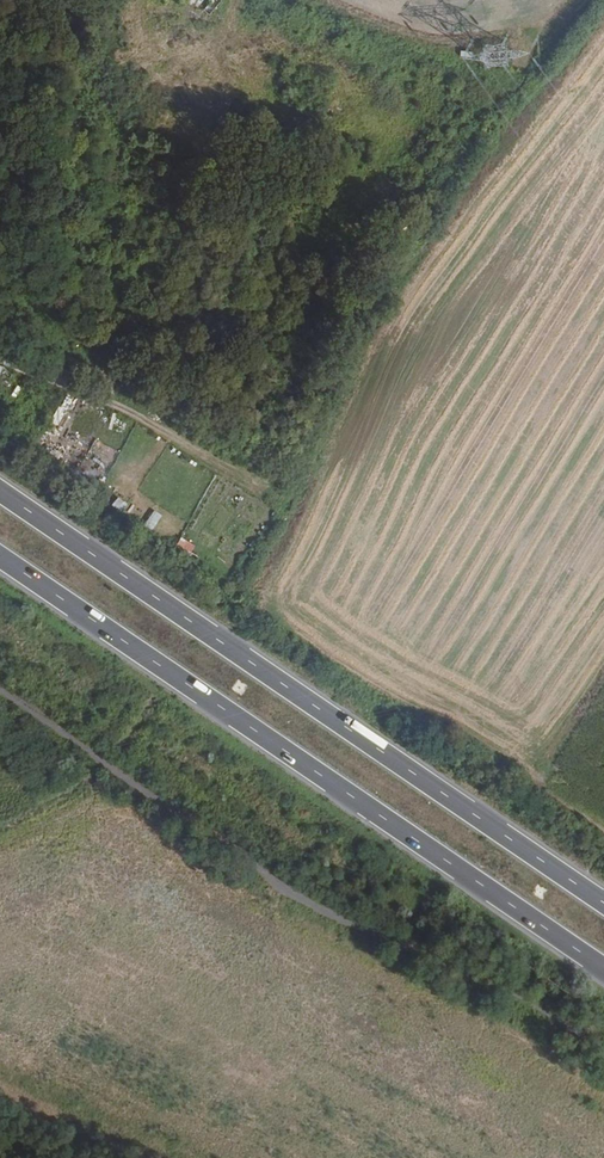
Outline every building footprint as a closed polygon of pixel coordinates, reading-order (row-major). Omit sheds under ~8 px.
[(221,0),(212,0),(204,12),(210,16),(221,0)] [(122,512),(127,504),(117,497),(112,506),(122,512)] [(144,525),(152,531),(162,515),(153,510),(144,525)] [(180,538),(176,546),(192,553),(196,545),(180,538)]
